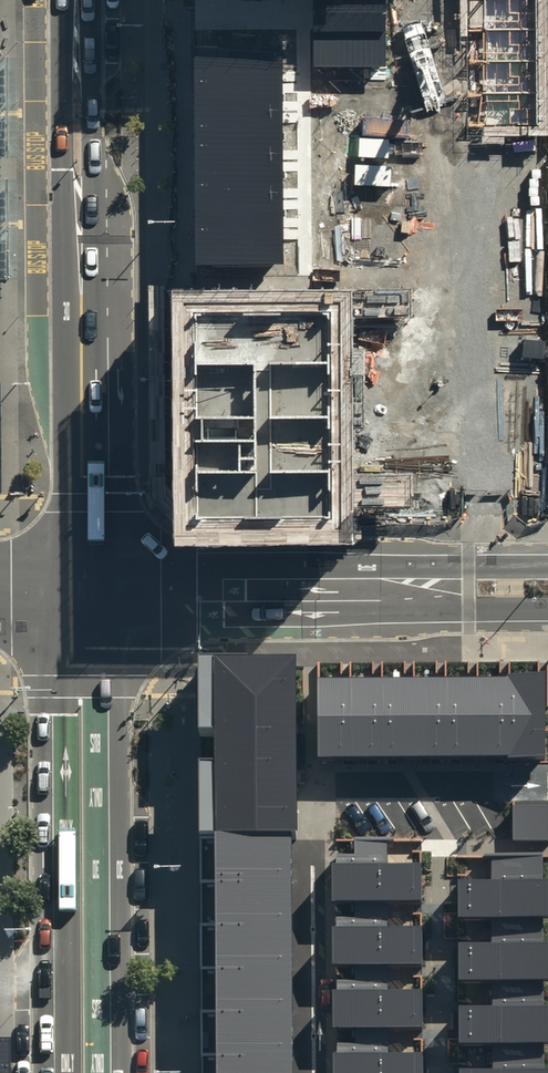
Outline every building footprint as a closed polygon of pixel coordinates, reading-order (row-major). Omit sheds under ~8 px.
[(314,31),(386,30),(386,0),(314,0),(314,31)] [(469,125),(537,124),(536,0),(468,0),(469,125)] [(278,58),(250,58),(250,53),(205,54),(206,86),(209,86),(209,108),(204,108),(206,201),(210,201),(210,225),(207,225),(207,256),(251,255),(251,251),(281,251),(278,58)] [(332,303),(192,304),(196,511),(332,512),(332,457),(332,303)] [(293,664),(199,665),(203,1072),(289,1072),(287,831),(294,831),(293,664)] [(538,675),(316,678),(317,759),(538,757),(538,675)] [(514,839),(547,839),(547,802),(514,802),(514,839)] [(357,843),(357,858),(336,859),(336,905),(356,905),(356,920),(336,920),(336,968),(356,967),(356,983),(336,983),(336,1031),(357,1031),(357,1045),(336,1045),(336,1072),(424,1072),(424,1058),(386,1058),(386,1029),(422,1029),(422,996),(386,996),(385,968),(421,968),(421,933),(385,933),(385,904),(421,904),(421,868),(385,868),(385,843),(357,843)] [(456,879),(456,918),(491,918),(491,941),(458,941),(458,980),(493,980),(493,1005),(459,1005),(459,1042),(492,1042),(492,1069),(460,1069),(460,1072),(547,1072),(545,856),(490,856),(490,879),(456,879)]
